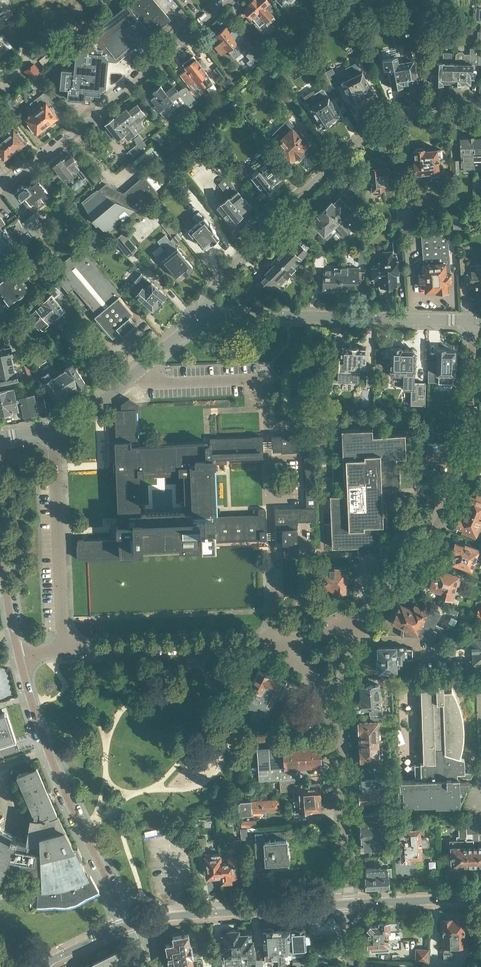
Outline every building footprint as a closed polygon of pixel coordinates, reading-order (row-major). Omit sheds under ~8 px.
[(94,98),(94,93),(100,94),(101,88),(104,88),(107,62),(117,63),(155,31),(156,32),(171,19),(155,0),(132,0),(124,6),(119,10),(102,25),(89,35),(91,38),(79,48),(79,51),(77,51),(75,69),(62,68),(60,87),(68,88),(67,98),(85,100),(86,97),(94,98)] [(269,2),(267,0),(253,0),(250,3),(251,4),(244,10),(252,18),(260,26),(266,21),(273,15),(269,12),(274,8),(269,2)] [(305,0),(298,0),(296,2),(302,9),(308,3),(305,0)] [(15,15),(9,9),(7,10),(7,9),(0,13),(0,23),(12,16),(12,17),(15,15)] [(239,52),(243,56),(250,51),(249,49),(250,48),(247,45),(248,44),(234,28),(229,32),(226,27),(223,29),(218,32),(219,33),(216,35),(221,41),(215,47),(221,56),(225,53),(237,43),(237,44),(235,47),(239,52)] [(0,34),(0,56),(13,46),(3,32),(0,34)] [(400,63),(404,83),(409,82),(409,86),(417,84),(417,80),(414,59),(409,60),(408,51),(406,52),(404,45),(399,46),(402,62),(400,63)] [(402,83),(404,83),(400,63),(402,62),(399,46),(395,46),(397,57),(383,59),(385,69),(389,68),(391,78),(387,78),(388,87),(392,86),(393,87),(402,85),(402,83)] [(452,63),(451,82),(452,82),(452,83),(453,83),(453,88),(461,88),(461,84),(462,84),(462,83),(470,83),(471,73),(472,73),(472,64),(480,64),(480,56),(480,49),(471,48),(471,55),(466,54),(464,52),(459,52),(457,54),(455,54),(455,63),(452,63)] [(429,73),(429,82),(433,82),(433,83),(443,83),(443,81),(451,82),(452,63),(450,63),(450,61),(452,61),(452,53),(444,52),(443,63),(434,62),(433,73),(429,73)] [(256,54),(249,59),(255,67),(262,62),(256,54)] [(198,61),(193,55),(183,63),(187,68),(181,73),(195,92),(211,79),(206,73),(207,72),(204,68),(207,66),(201,59),(198,61)] [(342,81),(343,83),(352,102),(353,102),(355,106),(363,102),(361,98),(361,97),(372,91),(362,71),(361,71),(357,64),(356,62),(346,68),(350,77),(342,81)] [(32,79),(40,74),(41,73),(34,64),(25,71),(32,79)] [(214,69),(220,77),(226,73),(219,65),(214,69)] [(332,69),(326,72),(335,88),(341,84),(332,69)] [(41,75),(59,98),(63,95),(44,72),(41,75)] [(335,88),(326,72),(321,75),(329,91),(335,88)] [(236,85),(230,77),(222,83),(228,91),(236,85)] [(166,93),(160,86),(153,92),(148,97),(150,99),(151,98),(154,102),(153,103),(164,116),(177,106),(173,100),(180,95),(190,107),(197,101),(186,87),(178,92),(177,91),(178,91),(177,90),(176,90),(174,86),(166,93)] [(314,92),(305,98),(308,103),(306,104),(310,109),(311,109),(318,119),(315,120),(315,122),(318,128),(320,128),(323,126),(324,127),(332,122),(331,120),(338,116),(339,112),(329,96),(328,97),(327,96),(328,95),(324,89),(322,89),(322,88),(315,93),(314,92)] [(50,89),(46,92),(53,101),(57,97),(50,89)] [(36,99),(42,106),(36,110),(48,126),(49,125),(51,125),(53,123),(54,121),(55,121),(54,120),(58,117),(56,114),(56,113),(50,105),(53,102),(53,101),(46,92),(45,92),(36,99)] [(286,92),(279,97),(286,105),(292,100),(286,92)] [(10,101),(5,105),(9,110),(13,106),(10,101)] [(137,104),(128,111),(127,109),(117,116),(133,136),(139,132),(135,127),(141,122),(139,120),(146,114),(137,104)] [(9,110),(5,105),(1,109),(4,113),(9,110)] [(47,127),(48,126),(36,110),(29,115),(29,114),(23,118),(33,131),(34,131),(37,134),(41,131),(43,130),(45,130),(47,129),(47,127)] [(114,118),(106,124),(108,126),(106,127),(106,130),(108,132),(112,137),(115,137),(116,137),(118,139),(124,135),(129,139),(133,136),(117,116),(114,118)] [(287,117),(267,136),(275,144),(276,144),(275,145),(291,161),(296,156),(296,157),(296,156),(300,160),(307,153),(303,149),(304,149),(308,145),(292,128),(292,129),(290,126),(293,123),(287,117)] [(16,152),(17,151),(19,150),(21,149),(21,147),(22,146),(26,142),(23,139),(24,139),(18,131),(17,131),(14,126),(8,130),(5,126),(0,130),(0,131),(16,152)] [(0,131),(0,156),(1,157),(2,156),(4,160),(8,156),(8,157),(10,156),(12,156),(14,154),(15,152),(16,152),(0,131)] [(159,145),(164,141),(164,140),(157,132),(152,136),(159,145)] [(138,144),(143,150),(146,147),(138,136),(134,139),(138,144)] [(461,159),(461,167),(473,167),(473,161),(473,138),(461,138),(461,159)] [(473,138),(473,161),(480,161),(480,138),(473,138)] [(143,150),(138,144),(129,151),(134,157),(143,150)] [(437,148),(424,150),(424,149),(424,148),(423,148),(422,147),(417,147),(416,149),(415,149),(415,150),(414,150),(415,161),(414,161),(414,163),(409,163),(410,172),(415,172),(416,173),(430,172),(431,180),(440,179),(439,171),(438,158),(443,158),(442,149),(437,150),(437,148)] [(255,165),(248,170),(253,176),(252,177),(266,193),(268,195),(270,196),(275,192),(275,190),(273,187),(272,186),(282,179),(270,164),(277,158),(270,149),(264,154),(267,157),(265,159),(265,158),(256,166),(255,165)] [(61,159),(54,165),(65,179),(66,178),(69,181),(70,181),(73,179),(73,177),(71,174),(72,173),(71,172),(74,170),(76,172),(80,169),(77,165),(78,164),(70,154),(62,160),(61,159)] [(146,170),(142,173),(144,175),(156,190),(164,183),(148,164),(143,168),(146,170)] [(381,193),(381,189),(385,188),(386,199),(394,198),(393,187),(394,187),(391,166),(379,167),(379,166),(378,166),(377,165),(372,165),(371,167),(369,167),(370,168),(365,169),(366,178),(371,177),(372,190),(374,189),(374,194),(381,193)] [(87,179),(88,180),(92,185),(99,179),(89,167),(82,173),(81,171),(79,173),(85,181),(87,179)] [(82,201),(96,224),(99,224),(110,237),(123,226),(124,226),(161,195),(156,190),(144,175),(123,193),(106,184),(98,190),(97,190),(83,202),(82,201)] [(244,198),(227,177),(219,184),(229,197),(218,207),(231,223),(235,220),(243,214),(242,213),(251,205),(245,197),(244,198)] [(17,194),(28,207),(31,204),(32,205),(42,197),(46,202),(53,197),(49,192),(49,191),(38,178),(27,186),(23,185),(18,189),(17,194)] [(325,208),(347,232),(350,229),(341,219),(352,210),(346,203),(349,199),(344,194),(341,197),(340,196),(333,202),(332,201),(325,208)] [(347,232),(325,208),(317,215),(319,216),(309,225),(315,232),(318,229),(324,235),(327,238),(336,231),(333,227),(335,225),(344,235),(347,232)] [(404,210),(396,210),(398,222),(405,221),(404,210)] [(199,212),(193,216),(198,222),(189,230),(203,247),(204,246),(206,249),(207,249),(211,246),(211,244),(211,243),(212,244),(219,238),(215,232),(216,231),(205,217),(204,218),(199,212)] [(23,222),(36,238),(47,229),(34,214),(23,222)] [(465,214),(453,214),(453,223),(465,223),(465,214)] [(164,250),(156,257),(167,270),(169,268),(178,279),(193,267),(177,248),(174,245),(182,239),(166,220),(161,224),(174,239),(172,241),(172,240),(171,241),(166,235),(158,241),(161,245),(165,245),(167,248),(171,253),(170,254),(166,248),(164,250)] [(402,223),(403,235),(414,234),(413,222),(402,223)] [(3,229),(0,231),(0,255),(14,245),(3,229)] [(451,282),(446,230),(421,233),(424,270),(420,271),(418,273),(419,282),(421,284),(425,284),(426,291),(436,290),(437,291),(438,290),(440,292),(444,292),(446,290),(447,290),(447,283),(451,282)] [(28,231),(19,239),(24,245),(33,237),(28,231)] [(128,255),(138,247),(124,231),(115,239),(128,255)] [(103,243),(96,235),(57,267),(65,276),(59,281),(69,293),(74,288),(97,314),(95,316),(113,337),(117,334),(122,340),(137,327),(135,324),(129,316),(133,313),(126,305),(129,303),(121,294),(123,293),(90,254),(103,243)] [(401,239),(393,239),(394,252),(402,251),(401,239)] [(277,261),(291,274),(292,274),(290,271),(308,253),(310,255),(311,254),(297,241),(297,242),(299,244),(293,250),(288,245),(275,258),(277,261)] [(379,264),(372,265),(373,281),(379,281),(379,288),(380,289),(380,290),(381,290),(382,291),(383,291),(384,290),(385,290),(385,289),(386,288),(386,287),(397,286),(396,273),(398,273),(397,257),(393,258),(392,251),(383,252),(383,258),(378,259),(379,264)] [(314,266),(324,266),(324,254),(315,254),(314,266)] [(463,258),(456,258),(457,273),(464,272),(463,258)] [(291,274),(277,261),(266,273),(265,272),(258,278),(257,277),(256,278),(270,291),(270,290),(267,287),(273,281),(279,287),(291,274)] [(480,287),(480,263),(475,263),(476,271),(467,271),(468,284),(475,284),(475,286),(476,286),(476,287),(480,287)] [(1,272),(0,273),(0,289),(3,293),(3,294),(9,303),(29,288),(28,287),(33,283),(19,265),(4,276),(1,272)] [(341,267),(341,270),(340,287),(341,287),(359,287),(359,268),(341,267)] [(340,287),(341,270),(323,270),(323,289),(341,290),(341,287),(340,287)] [(158,302),(159,302),(162,302),(166,297),(166,294),(141,273),(129,288),(153,308),(155,310),(157,310),(160,306),(160,304),(158,302)] [(63,308),(64,308),(55,298),(61,293),(54,286),(41,297),(44,301),(38,306),(35,301),(34,302),(38,306),(37,306),(51,323),(52,324),(53,324),(59,319),(57,317),(60,316),(61,317),(67,312),(63,308)] [(29,316),(40,329),(43,326),(45,328),(51,323),(37,306),(38,306),(34,302),(32,303),(35,307),(28,314),(26,311),(23,314),(27,318),(29,316)] [(3,329),(6,346),(15,344),(13,336),(18,335),(14,328),(12,328),(3,329)] [(20,361),(18,353),(14,354),(12,347),(15,347),(15,344),(6,346),(0,347),(0,365),(20,361)] [(358,346),(349,346),(349,347),(344,347),(342,345),(339,348),(341,350),(340,357),(339,357),(339,358),(335,358),(334,359),(333,366),(334,367),(338,367),(338,369),(338,374),(337,374),(337,375),(338,375),(338,381),(348,382),(359,383),(360,367),(365,367),(366,348),(358,347),(358,346)] [(386,349),(386,356),(387,357),(391,357),(391,358),(391,370),(391,376),(401,376),(401,374),(404,374),(404,390),(411,390),(411,404),(411,405),(412,405),(425,405),(425,404),(426,390),(426,384),(426,383),(425,383),(419,383),(418,383),(415,383),(414,383),(414,370),(415,370),(416,352),(413,349),(402,349),(402,348),(391,347),(391,348),(387,348),(386,349)] [(438,382),(452,383),(453,375),(454,375),(455,351),(445,351),(445,350),(438,350),(437,361),(428,361),(428,381),(438,382)] [(59,373),(70,390),(77,385),(77,386),(78,386),(80,390),(82,390),(87,386),(87,385),(72,362),(70,364),(68,360),(64,363),(66,366),(64,368),(65,369),(59,373)] [(0,365),(0,383),(18,379),(17,376),(22,375),(20,368),(22,368),(20,361),(0,365)] [(366,386),(374,386),(375,366),(367,366),(366,386)] [(70,390),(59,373),(55,367),(41,376),(45,382),(57,400),(60,404),(67,399),(64,395),(64,394),(70,390)] [(24,371),(28,380),(34,378),(30,368),(24,371)] [(20,397),(19,397),(21,407),(23,407),(24,415),(38,412),(47,410),(46,406),(47,406),(45,398),(50,397),(43,387),(37,388),(37,391),(20,395),(20,397)] [(19,397),(18,397),(18,395),(16,396),(14,388),(0,391),(0,413),(2,413),(2,416),(9,414),(8,412),(12,411),(12,410),(18,408),(21,407),(19,397)] [(84,540),(82,540),(78,540),(78,545),(77,545),(78,559),(89,558),(134,556),(134,554),(137,554),(137,548),(144,548),(144,546),(179,545),(180,546),(180,548),(180,549),(180,550),(184,549),(185,549),(185,547),(184,542),(206,541),(216,541),(215,533),(260,531),(260,532),(267,532),(266,509),(258,509),(259,514),(253,515),(243,515),(220,516),(216,516),(216,511),(214,464),(215,464),(224,464),(225,464),(225,462),(220,462),(220,458),(224,458),(224,457),(256,456),(256,451),(260,451),(261,451),(263,451),(263,437),(252,437),(210,439),(211,444),(207,444),(207,442),(205,442),(138,445),(136,410),(137,410),(137,404),(137,403),(129,399),(122,404),(123,410),(116,410),(115,410),(117,461),(116,461),(114,461),(114,463),(114,467),(114,468),(114,469),(115,469),(117,469),(119,526),(118,526),(117,526),(117,533),(119,533),(119,539),(111,539),(87,540),(84,540)] [(331,523),(324,524),(325,547),(332,547),(357,546),(358,553),(381,552),(381,545),(380,529),(378,529),(378,524),(387,523),(387,517),(386,500),(384,500),(384,488),(384,487),(400,487),(399,463),(397,463),(397,458),(406,458),(405,434),(373,435),(372,428),(362,429),(342,429),(343,458),(332,459),(332,463),(332,468),(333,482),(344,482),(347,482),(347,494),(330,495),(330,507),(331,523)] [(306,500),(307,507),(315,507),(316,507),(315,481),(314,478),(314,475),(313,446),(312,446),(312,434),(273,436),(273,450),(282,450),(282,449),(288,449),(288,453),(304,452),(305,454),(304,454),(304,464),(305,464),(305,466),(304,466),(305,476),(306,478),(305,478),(305,488),(306,488),(306,490),(305,490),(306,500)] [(422,436),(421,457),(424,457),(427,457),(432,457),(437,458),(437,462),(445,462),(446,458),(446,447),(445,447),(446,443),(433,442),(433,437),(422,437),(422,436)] [(477,494),(475,497),(469,495),(466,501),(468,502),(464,510),(480,517),(480,496),(477,494)] [(307,520),(311,520),(315,520),(315,507),(307,507),(307,520)] [(299,521),(299,508),(276,509),(277,538),(283,538),(283,542),(285,542),(285,549),(284,549),(286,592),(297,592),(297,591),(296,592),(294,550),(297,550),(297,549),(298,549),(297,521),(299,521)] [(464,510),(461,518),(459,518),(457,524),(463,527),(462,530),(477,537),(480,529),(478,529),(480,521),(480,517),(464,510)] [(471,568),(475,556),(480,558),(480,557),(480,549),(472,546),(473,545),(466,542),(464,546),(456,543),(453,552),(450,551),(447,558),(452,560),(451,561),(471,568)] [(323,566),(322,589),(324,589),(323,595),(334,595),(334,592),(342,593),(342,592),(345,590),(346,577),(346,568),(330,567),(330,566),(323,566)] [(458,575),(437,569),(437,570),(432,569),(430,577),(432,578),(429,586),(439,589),(437,593),(452,597),(456,583),(460,585),(463,577),(458,576),(458,575)] [(388,619),(396,623),(402,626),(401,636),(416,638),(441,639),(444,628),(435,623),(441,613),(431,609),(429,612),(415,605),(413,609),(409,607),(407,607),(396,602),(388,619)] [(459,610),(447,606),(445,610),(458,615),(459,610)] [(472,638),(473,659),(460,660),(460,675),(480,674),(480,637),(472,638)] [(407,646),(378,647),(379,659),(374,659),(374,668),(380,668),(380,670),(382,670),(383,672),(389,672),(388,670),(398,670),(397,663),(403,663),(403,659),(413,659),(413,648),(407,648),(407,646)] [(259,669),(250,686),(253,688),(248,698),(250,699),(247,705),(265,715),(266,713),(269,715),(280,694),(281,694),(286,684),(287,684),(287,683),(286,683),(259,669)] [(371,715),(383,715),(383,706),(380,706),(379,683),(362,684),(361,685),(362,698),(360,698),(359,700),(359,706),(361,708),(370,707),(370,715),(371,715)] [(400,787),(398,787),(398,799),(404,799),(404,803),(415,802),(415,804),(436,803),(436,805),(459,804),(459,794),(463,794),(463,790),(466,790),(470,781),(458,782),(458,779),(460,779),(460,778),(458,778),(458,773),(465,773),(465,759),(459,757),(461,752),(462,745),(463,739),(463,732),(463,726),(463,720),(461,713),(460,707),(458,701),(455,695),(452,689),(452,691),(444,691),(444,684),(436,684),(436,691),(433,692),(433,686),(421,686),(423,733),(424,762),(420,762),(421,777),(425,777),(425,779),(424,779),(400,780),(400,787)] [(13,739),(5,713),(0,714),(0,743),(13,739)] [(360,732),(360,741),(379,741),(378,721),(383,721),(383,715),(371,715),(371,721),(358,722),(359,723),(358,723),(356,725),(356,729),(358,731),(359,731),(359,732),(360,732)] [(295,729),(301,722),(297,718),(284,733),(292,732),(295,729)] [(401,731),(397,729),(399,745),(406,743),(401,731)] [(379,759),(379,741),(360,741),(361,750),(360,751),(358,754),(358,757),(360,759),(361,759),(361,760),(379,759)] [(277,767),(276,746),(276,742),(266,743),(266,747),(257,748),(258,769),(277,767)] [(283,746),(276,746),(277,767),(258,769),(259,774),(259,781),(300,777),(300,771),(299,770),(299,766),(299,765),(305,765),(306,765),(312,764),(312,765),(313,765),(313,764),(319,764),(320,764),(319,763),(319,760),(320,760),(319,746),(318,746),(318,743),(319,743),(318,742),(318,743),(312,743),(311,742),(311,743),(305,744),(305,743),(304,743),(304,744),(298,744),(298,743),(297,743),(297,744),(291,744),(291,743),(290,743),(290,744),(284,745),(284,744),(283,744),(283,746)] [(17,776),(15,777),(20,788),(22,787),(23,789),(21,790),(25,799),(27,798),(28,801),(26,802),(30,811),(32,810),(34,815),(35,810),(35,809),(36,809),(37,808),(40,809),(41,820),(42,820),(43,819),(44,819),(45,819),(46,819),(47,819),(48,819),(49,818),(50,818),(51,818),(52,817),(53,817),(54,817),(55,816),(56,816),(57,815),(56,813),(37,767),(36,767),(35,767),(17,774),(17,775),(17,776)] [(294,791),(294,797),(300,797),(321,796),(320,783),(318,782),(313,783),(313,782),(312,782),(312,783),(291,784),(291,779),(280,780),(281,792),(294,791)] [(377,779),(360,779),(360,792),(360,793),(357,795),(357,799),(360,801),(360,802),(378,801),(378,799),(386,799),(385,786),(378,786),(377,779)] [(321,796),(300,797),(294,797),(294,800),(295,812),(312,811),(312,810),(321,810),(320,796),(321,796)] [(292,801),(294,800),(294,797),(238,802),(239,816),(252,815),(252,812),(280,810),(280,805),(285,805),(285,803),(291,803),(292,801)] [(7,861),(9,862),(11,862),(14,863),(17,864),(20,865),(22,865),(24,866),(27,866),(29,866),(32,867),(33,867),(31,900),(37,901),(43,900),(49,900),(55,899),(60,899),(65,898),(70,897),(75,895),(75,896),(85,893),(89,891),(89,890),(94,887),(87,875),(84,868),(80,860),(83,856),(78,846),(73,846),(62,824),(57,815),(56,816),(55,816),(54,817),(53,817),(52,817),(51,818),(50,818),(49,818),(48,819),(47,819),(46,819),(45,819),(44,819),(43,819),(42,820),(41,820),(40,809),(37,808),(36,809),(35,809),(35,810),(34,815),(32,815),(32,819),(31,824),(28,843),(26,843),(24,842),(21,842),(18,841),(15,840),(17,836),(16,836),(13,834),(9,832),(7,831),(5,830),(4,830),(0,827),(0,878),(7,861)] [(359,832),(385,831),(385,821),(387,821),(387,813),(384,813),(378,814),(378,813),(369,813),(370,814),(363,814),(363,822),(362,822),(362,823),(359,823),(359,832)] [(459,840),(451,840),(451,847),(452,848),(452,866),(453,866),(455,868),(459,868),(461,866),(462,866),(467,866),(467,860),(467,846),(467,840),(466,833),(466,821),(461,821),(461,837),(459,837),(459,840)] [(466,821),(466,833),(467,840),(467,846),(467,860),(467,866),(468,866),(469,867),(472,867),(473,865),(479,865),(479,866),(480,866),(480,846),(479,846),(478,833),(478,821),(466,821)] [(421,838),(420,827),(399,829),(401,860),(401,861),(402,861),(402,860),(409,860),(411,860),(410,859),(410,858),(421,857),(421,858),(422,858),(422,856),(421,848),(422,848),(422,847),(428,847),(429,845),(429,839),(427,837),(421,838)] [(288,830),(255,833),(257,854),(265,854),(266,862),(277,861),(277,862),(278,862),(278,867),(289,866),(288,861),(289,861),(289,860),(288,851),(288,850),(286,837),(289,837),(288,830)] [(385,831),(359,832),(359,840),(363,840),(363,841),(364,841),(364,849),(371,848),(371,849),(380,848),(379,847),(388,847),(388,839),(385,839),(385,831)] [(204,838),(196,839),(197,851),(205,850),(204,838)] [(242,851),(241,840),(241,839),(233,840),(234,852),(242,851)] [(211,853),(205,853),(206,862),(205,862),(205,868),(206,868),(207,877),(213,877),(214,879),(222,878),(219,854),(211,855),(211,853)] [(235,864),(235,861),(234,855),(228,856),(228,859),(222,860),(221,854),(219,854),(222,878),(222,882),(231,881),(231,880),(237,880),(236,870),(237,870),(236,864),(235,864)] [(381,889),(385,889),(385,888),(387,888),(387,886),(388,886),(388,877),(392,876),(392,867),(381,868),(381,867),(373,868),(366,868),(366,877),(365,879),(364,879),(365,884),(367,886),(379,886),(379,888),(381,888),(381,889)] [(457,919),(455,919),(455,921),(452,921),(451,919),(443,919),(443,922),(441,922),(441,930),(443,930),(444,958),(453,958),(452,945),(465,945),(465,930),(471,929),(470,919),(465,919),(462,919),(460,918),(458,918),(457,919)] [(399,931),(399,921),(379,922),(379,925),(371,925),(370,924),(367,928),(368,928),(368,936),(368,937),(365,939),(366,943),(368,945),(368,946),(370,946),(370,950),(372,951),(389,951),(388,939),(401,938),(400,935),(396,935),(396,931),(399,931)] [(290,929),(291,938),(310,937),(310,933),(305,934),(305,928),(303,928),(302,926),(298,926),(297,928),(290,929)] [(290,929),(288,929),(287,927),(282,928),(280,930),(279,930),(279,931),(277,931),(279,960),(278,960),(278,966),(286,966),(285,961),(285,955),(292,955),(291,948),(292,948),(291,938),(290,929)] [(265,961),(278,960),(279,960),(277,931),(274,931),(274,930),(273,930),(271,929),(270,929),(269,929),(267,929),(265,930),(264,931),(263,931),(265,961)] [(240,963),(240,958),(238,933),(239,933),(239,931),(237,931),(236,930),(230,931),(228,931),(228,933),(222,933),(225,964),(240,963)] [(239,931),(239,933),(238,933),(240,958),(247,957),(247,960),(254,959),(253,940),(252,940),(251,934),(246,935),(245,933),(239,933),(239,931)] [(168,955),(169,960),(170,966),(195,966),(193,957),(194,956),(194,955),(196,955),(198,954),(196,946),(195,945),(192,946),(192,944),(191,945),(189,934),(188,934),(173,937),(174,943),(166,945),(166,946),(166,945),(168,953),(168,955)] [(310,937),(291,938),(292,948),(291,948),(292,955),(292,957),(306,957),(305,947),(306,947),(306,941),(310,941),(310,937)] [(430,960),(430,948),(416,948),(416,960),(430,960)] [(130,957),(125,958),(118,951),(94,962),(94,965),(93,965),(92,965),(90,965),(88,965),(87,966),(85,966),(141,966),(130,957)]
